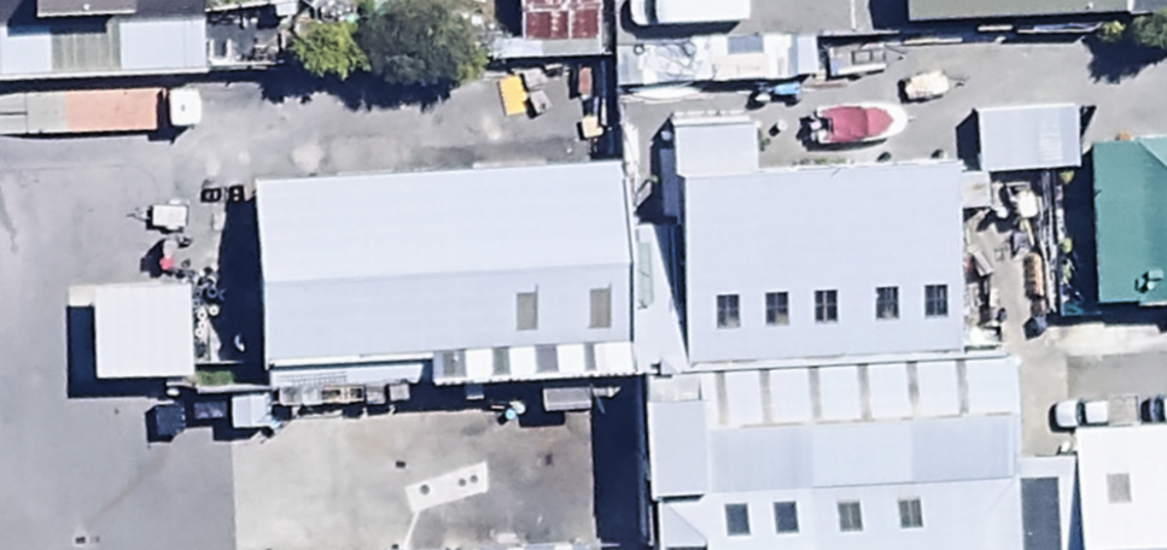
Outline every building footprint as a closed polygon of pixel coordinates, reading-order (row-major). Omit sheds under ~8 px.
[(204,76),(202,0),(0,0),(0,83),(204,76)] [(591,0),(514,0),(515,51),(592,50),(591,0)] [(918,24),(1166,16),(1166,0),(917,0),(918,24)] [(964,155),(254,190),(265,407),(650,388),(975,372),(964,155)] [(1096,169),(1100,316),(1166,314),(1166,167),(1096,169)] [(160,282),(63,287),(68,380),(165,375),(160,282)] [(975,372),(650,388),(658,549),(983,549),(975,372)] [(1059,434),(1065,549),(1166,549),(1166,428),(1059,434)] [(355,549),(577,549),(576,539),(355,549)]
